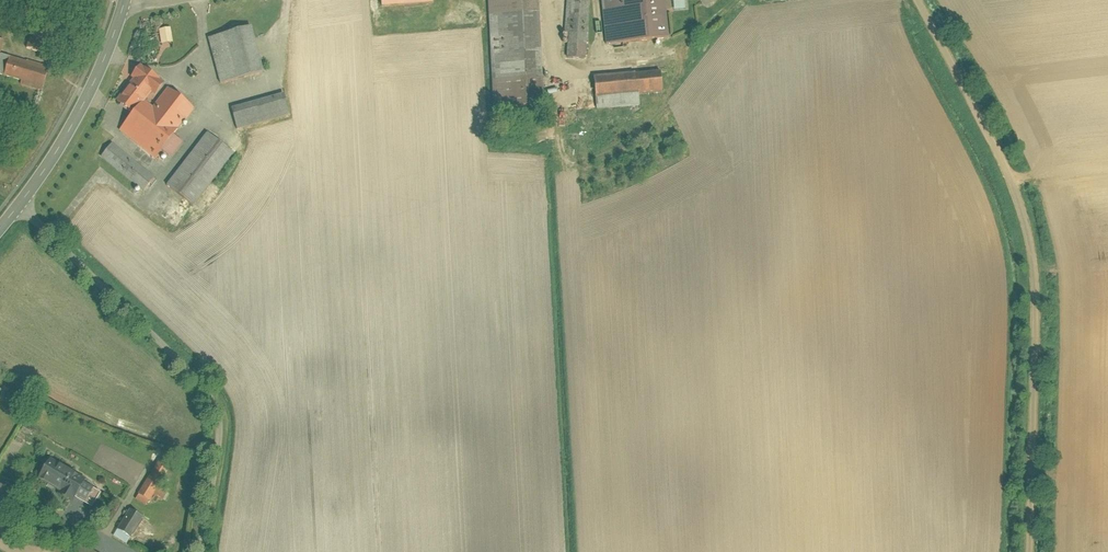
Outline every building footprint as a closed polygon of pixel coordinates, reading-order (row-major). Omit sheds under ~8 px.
[(382,8),(436,4),(435,0),(382,0),(382,8)] [(497,118),(545,116),(538,0),(491,0),(497,118)] [(590,0),(569,0),(567,33),(569,33),(567,61),(586,62),(590,0)] [(606,45),(669,39),(666,0),(602,0),(606,45)] [(173,27),(160,29),(163,44),(175,42),(173,27)] [(253,28),(210,40),(222,86),(265,74),(253,28)] [(31,37),(28,49),(40,52),(43,40),(31,37)] [(1,53),(0,56),(0,77),(44,90),(51,68),(1,53)] [(164,84),(142,65),(132,77),(135,79),(118,99),(136,115),(147,102),(154,93),(155,94),(164,84)] [(661,72),(597,79),(599,99),(639,95),(664,92),(661,72)] [(136,115),(123,131),(156,158),(197,110),(169,87),(152,106),(147,102),(136,115)] [(285,94),(234,109),(240,131),(291,116),(285,94)] [(641,106),(639,95),(599,99),(601,111),(641,106)] [(208,133),(168,185),(195,206),(236,154),(208,133)] [(155,179),(113,144),(103,157),(144,192),(155,179)] [(174,463),(162,456),(135,502),(147,509),(174,463)] [(97,490),(44,458),(32,477),(62,496),(59,501),(71,509),(74,504),(84,510),(97,490)] [(142,521),(127,513),(117,533),(132,541),(142,521)]
